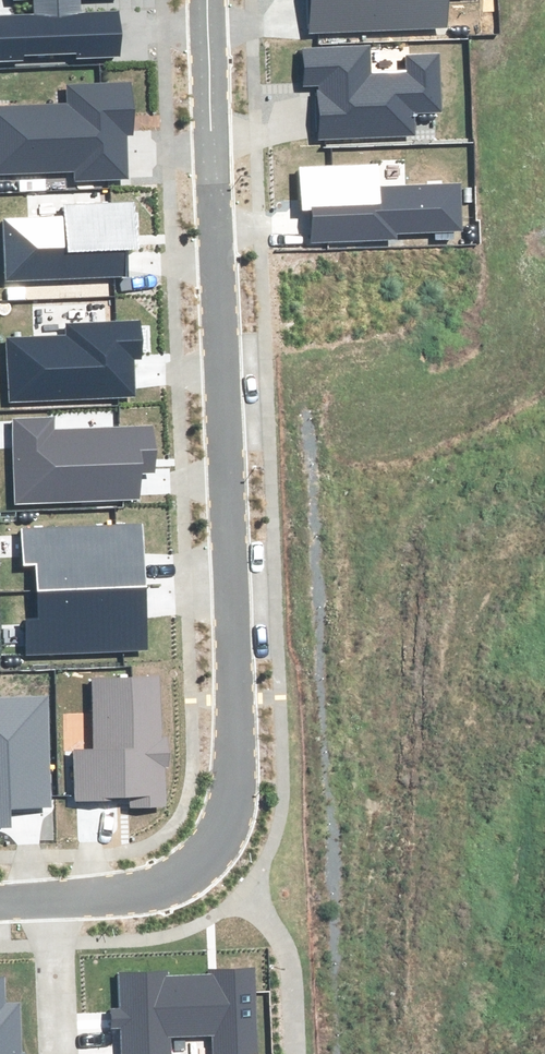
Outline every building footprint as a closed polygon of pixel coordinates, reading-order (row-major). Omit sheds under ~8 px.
[(76,54),(76,58),(119,55),(117,12),(81,14),(80,0),(34,0),(35,15),(0,17),(0,59),(76,54)] [(311,30),(446,26),(445,0),(310,0),(311,30)] [(321,137),(413,134),(413,111),(440,110),(438,55),(405,56),(405,75),(370,76),(369,48),(305,50),(306,85),(319,84),(321,137)] [(131,83),(69,86),(70,105),(0,108),(0,174),(77,170),(78,179),(127,177),(125,136),(134,136),(131,83)] [(312,211),(313,242),(397,239),(397,232),(461,230),(459,185),(379,188),(378,165),(301,167),(303,211),(312,211)] [(65,216),(3,219),(7,282),(126,275),(125,249),(138,248),(136,202),(65,206),(65,216)] [(8,340),(11,402),(134,395),(132,359),(141,358),(139,321),(67,325),(68,337),(8,340)] [(154,472),(152,426),(54,431),(54,418),(11,421),(16,504),(141,497),(140,473),(154,472)] [(37,592),(143,586),(140,522),(21,529),(23,565),(36,564),(37,592)] [(25,622),(27,655),(146,649),(143,586),(37,592),(39,621),(25,622)] [(163,738),(160,677),(90,681),(94,751),(75,752),(77,801),(131,798),(132,807),(167,805),(164,767),(170,766),(169,737),(163,738)] [(45,697),(0,700),(0,827),(10,827),(9,809),(51,806),(45,697)] [(118,973),(122,1053),(171,1053),(171,1036),(211,1034),(212,1053),(254,1053),(257,1053),(253,967),(211,969),(211,976),(167,978),(167,971),(118,973)] [(0,979),(0,1053),(24,1053),(24,1052),(22,1052),(20,1005),(6,1005),(4,979),(0,979)]
